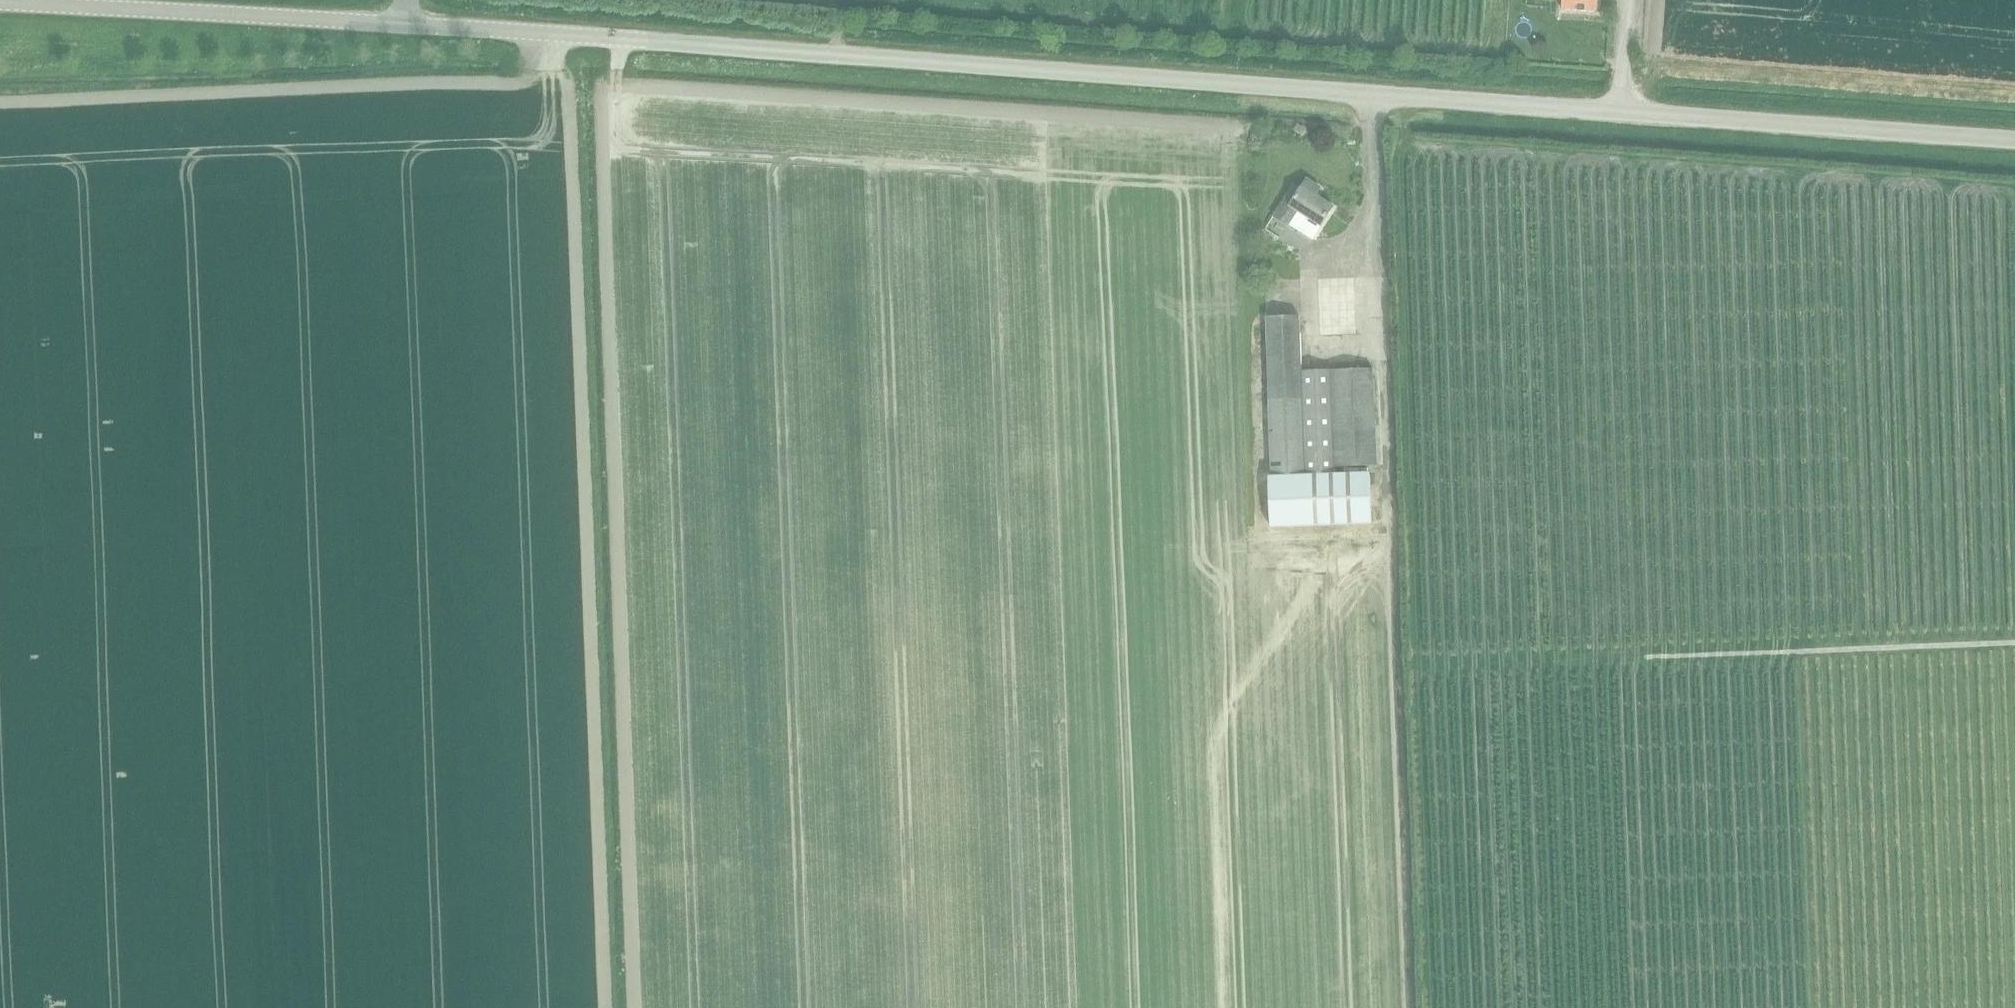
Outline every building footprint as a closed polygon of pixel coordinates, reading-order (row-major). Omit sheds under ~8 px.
[(1563,11),(1599,13),(1599,0),(1564,0),(1563,11)] [(1289,207),(1283,216),(1316,240),(1340,209),(1322,196),(1328,190),(1316,181),(1308,191),(1301,186),(1286,205),(1289,207)] [(1272,317),(1275,475),(1272,475),(1273,523),(1374,521),(1373,473),(1338,474),(1338,465),(1379,464),(1377,369),(1306,370),(1305,316),(1272,317)]
